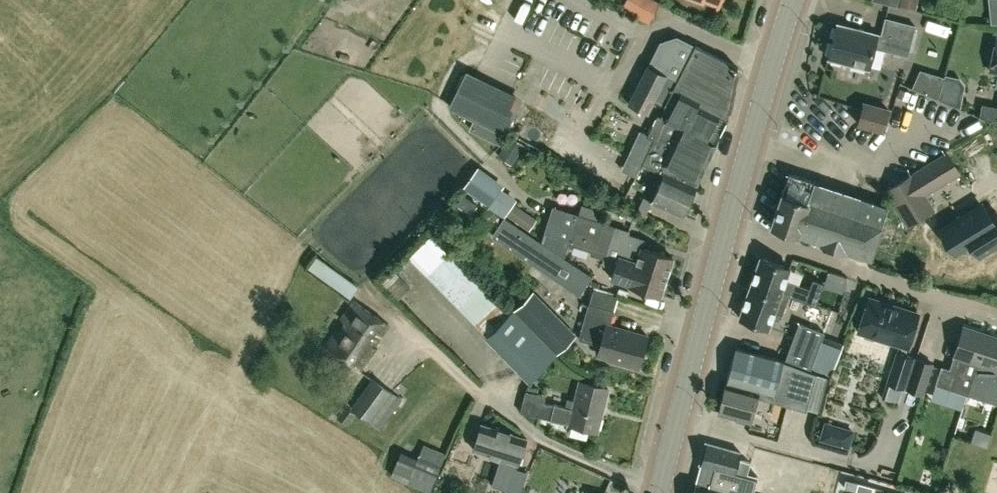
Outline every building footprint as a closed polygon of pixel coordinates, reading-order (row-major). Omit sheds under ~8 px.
[(655,0),(626,0),(621,9),(649,23),(659,2),(655,0)] [(922,13),(923,7),(917,6),(918,0),(900,0),(899,7),(922,13)] [(990,23),(996,23),(996,0),(988,0),(990,23)] [(869,69),(874,48),(908,56),(915,25),(886,18),(882,35),(878,34),(878,33),(838,23),(829,58),(869,69)] [(728,117),(739,70),(737,70),(739,67),(738,66),(735,65),(735,64),(695,44),(695,45),(694,46),(677,37),(661,42),(649,66),(631,103),(651,113),(656,102),(664,106),(661,116),(658,114),(648,137),(653,139),(646,156),(695,184),(696,183),(697,184),(701,173),(728,117)] [(912,87),(937,98),(944,77),(919,69),(912,87)] [(505,131),(521,98),(466,71),(450,104),(492,124),(505,131)] [(959,76),(945,72),(938,98),(960,107),(965,84),(959,76)] [(857,124),(882,131),(888,110),(863,103),(857,124)] [(982,103),(979,116),(991,121),(991,120),(996,122),(996,106),(982,103)] [(507,132),(505,131),(492,124),(486,136),(501,143),(507,132)] [(511,136),(504,147),(518,155),(525,144),(511,136)] [(913,174),(887,191),(909,226),(934,210),(925,195),(962,174),(947,151),(912,172),(913,174)] [(695,184),(646,156),(636,176),(658,187),(652,203),(683,216),(696,186),(695,186),(695,184)] [(480,166),(464,186),(489,205),(504,185),(480,166)] [(863,199),(839,191),(839,190),(815,182),(815,181),(789,172),(771,226),(797,235),(798,233),(821,241),(820,243),(846,251),(847,250),(871,258),(885,216),(888,206),(864,198),(863,199)] [(462,191),(455,201),(471,212),(478,203),(462,191)] [(514,203),(506,215),(529,230),(537,219),(514,203)] [(948,224),(963,251),(981,240),(988,252),(996,247),(996,213),(991,216),(983,203),(948,224)] [(568,242),(576,214),(553,207),(545,234),(568,242)] [(625,212),(622,223),(631,226),(635,216),(625,212)] [(606,256),(616,227),(576,214),(568,242),(592,249),(591,254),(605,258),(603,264),(615,268),(611,279),(629,285),(661,295),(667,276),(606,256)] [(582,290),(591,277),(504,218),(492,235),(563,282),(565,279),(582,290)] [(895,232),(893,227),(884,226),(882,237),(894,240),(895,232)] [(606,256),(667,276),(673,258),(643,248),(645,240),(628,235),(629,231),(616,227),(606,256)] [(308,267),(350,298),(359,286),(321,258),(316,255),(308,267)] [(761,256),(750,288),(768,294),(770,287),(789,294),(816,303),(823,282),(814,279),(811,288),(786,279),(790,266),(761,256)] [(768,294),(750,288),(740,317),(769,327),(775,309),(782,312),(789,294),(770,287),(768,294)] [(515,310),(556,354),(571,340),(574,332),(536,290),(515,310)] [(599,355),(625,362),(624,366),(635,369),(636,366),(639,367),(648,336),(610,325),(617,298),(594,291),(580,339),(601,345),(599,355)] [(944,292),(940,301),(958,307),(961,298),(944,292)] [(918,314),(869,296),(857,329),(862,331),(864,337),(873,340),(878,337),(900,344),(898,352),(897,352),(886,382),(904,389),(914,358),(903,355),(918,314)] [(337,331),(326,347),(360,370),(376,347),(375,346),(389,325),(354,300),(342,318),(348,322),(340,333),(337,331)] [(515,310),(488,334),(487,335),(528,379),(556,354),(515,310)] [(912,353),(924,355),(932,318),(919,316),(912,353)] [(811,368),(823,336),(825,331),(799,322),(785,358),(811,368)] [(941,367),(935,384),(951,389),(953,383),(969,388),(987,334),(964,326),(954,355),(955,355),(950,370),(941,367)] [(987,334),(969,388),(967,395),(996,404),(996,337),(987,334)] [(823,336),(811,368),(817,370),(831,375),(843,343),(823,336)] [(807,407),(817,372),(785,360),(736,347),(718,413),(750,421),(757,395),(763,397),(764,393),(774,395),(773,398),(807,407)] [(931,364),(916,359),(906,389),(922,394),(931,364)] [(381,429),(404,399),(374,377),(351,408),(358,412),(381,429)] [(829,380),(815,377),(810,396),(824,400),(829,380)] [(598,431),(608,387),(581,380),(576,399),(567,397),(565,405),(554,402),(554,405),(543,402),(545,396),(526,391),(520,412),(551,420),(571,424),(569,432),(571,435),(584,438),(587,436),(589,429),(598,431)] [(338,417),(346,423),(354,412),(345,406),(338,417)] [(855,432),(824,422),(817,441),(849,451),(855,432)] [(527,437),(481,424),(473,450),(519,463),(527,437)] [(697,484),(727,492),(755,492),(757,485),(755,485),(758,476),(747,473),(750,462),(739,459),(741,453),(706,443),(700,464),(703,465),(697,484)] [(446,453),(423,444),(407,483),(430,492),(446,453)] [(498,492),(516,492),(520,485),(505,478),(498,492)] [(866,483),(858,481),(855,492),(857,492),(863,492),(866,483)] [(866,483),(863,492),(871,492),(874,485),(866,483)] [(695,492),(727,492),(697,484),(695,492)]
